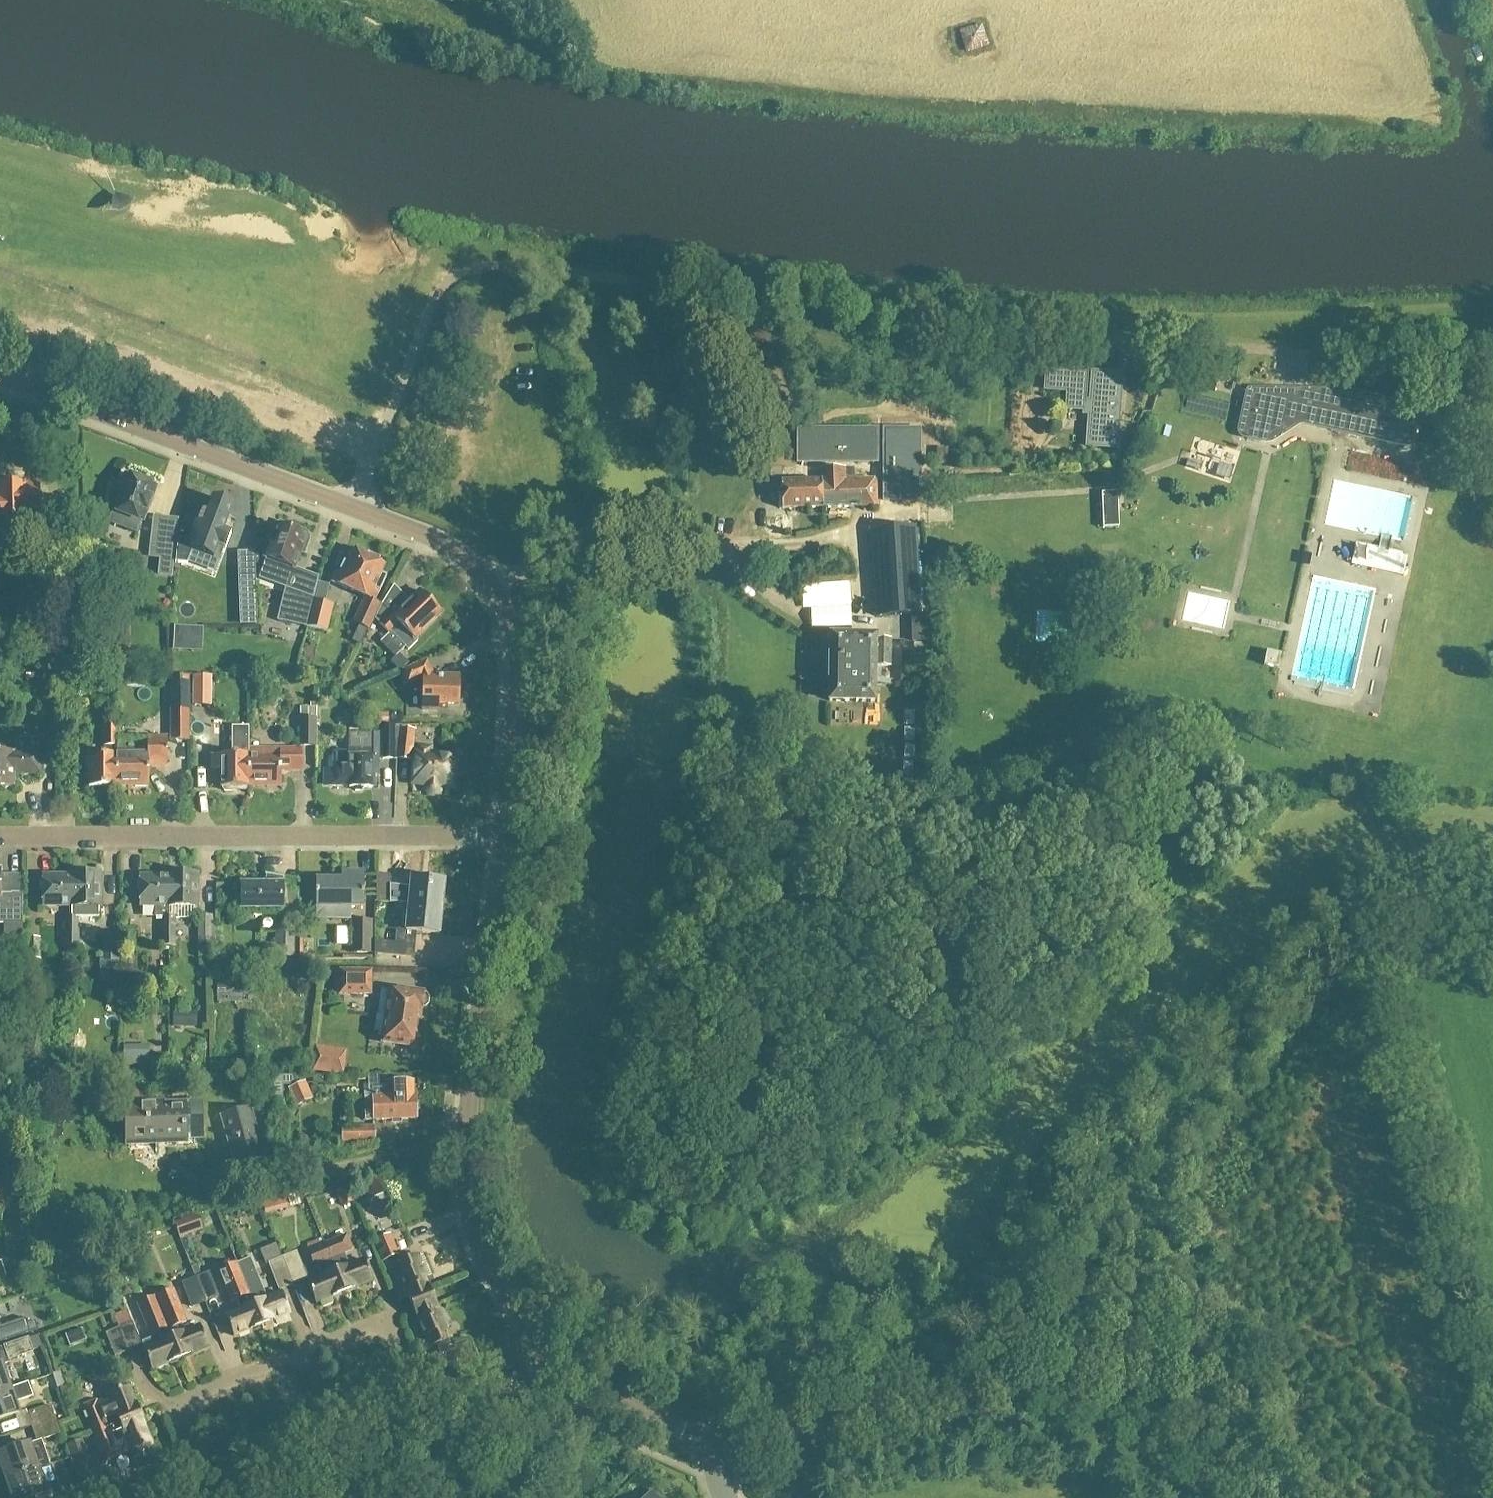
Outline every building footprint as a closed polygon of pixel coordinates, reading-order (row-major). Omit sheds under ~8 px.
[(967,54),(989,46),(983,24),(960,31),(967,54)] [(1091,373),(1089,398),(1085,398),(1085,391),(1087,368),(1048,365),(1046,390),(1068,391),(1067,409),(1084,410),(1084,413),(1088,414),(1086,445),(1116,447),(1120,375),(1091,373)] [(1272,431),(1272,430),(1273,426),(1269,420),(1271,411),(1275,396),(1250,390),(1242,423),(1242,424),(1242,426),(1242,427),(1243,428),(1244,429),(1245,430),(1247,430),(1265,434),(1266,434),(1268,434),(1269,434),(1270,433),(1271,432),(1272,431)] [(1300,425),(1410,449),(1416,422),(1402,419),(1403,414),(1381,410),(1382,402),(1346,394),(1344,402),(1321,397),(1321,401),(1306,398),(1302,418),(1300,425)] [(878,430),(808,430),(796,430),(796,464),(878,464),(878,430)] [(890,448),(890,473),(910,474),(911,448),(890,448)] [(937,464),(948,464),(948,450),(937,450),(937,464)] [(784,509),(880,507),(879,478),(854,479),(854,465),(820,466),(820,482),(783,483),(784,509)] [(141,521),(143,521),(156,486),(127,475),(114,510),(115,511),(111,521),(138,531),(141,521)] [(37,486),(0,487),(0,531),(38,530),(37,486)] [(1118,493),(1102,493),(1104,521),(1104,528),(1119,527),(1119,510),(1118,493)] [(229,518),(234,504),(213,496),(208,510),(200,507),(188,541),(178,537),(174,562),(188,563),(193,550),(214,558),(218,545),(226,548),(236,521),(229,518)] [(279,620),(307,627),(317,582),(301,577),(302,572),(295,569),(301,551),(307,553),(309,545),(309,537),(304,530),(295,527),(293,531),(277,526),(265,560),(267,560),(262,574),(288,583),(287,587),(287,588),(279,620)] [(913,527),(870,529),(875,616),(918,614),(913,527)] [(175,540),(152,538),(150,556),(160,557),(173,559),(175,540)] [(1383,548),(1356,542),(1351,563),(1404,575),(1408,554),(1405,553),(1383,548)] [(375,618),(382,605),(381,604),(376,601),(387,577),(379,573),(383,565),(356,551),(349,565),(345,563),(341,573),(336,570),(331,580),(366,597),(354,622),(361,625),(359,629),(358,629),(354,641),(361,644),(368,629),(369,629),(375,618)] [(317,582),(307,627),(328,632),(334,605),(326,603),(330,585),(317,582)] [(394,618),(382,605),(375,618),(390,634),(391,632),(406,648),(441,614),(421,592),(394,618)] [(237,621),(237,631),(254,631),(254,621),(237,621)] [(875,702),(876,666),(891,666),(891,642),(876,642),(876,636),(831,636),(830,701),(875,702)] [(1266,654),(1263,668),(1277,671),(1280,657),(1266,654)] [(424,678),(423,709),(438,710),(439,704),(459,705),(460,677),(434,676),(427,661),(403,671),(408,684),(424,678)] [(194,675),(193,705),(212,706),(213,676),(194,675)] [(171,681),(172,743),(188,743),(187,681),(171,681)] [(318,747),(318,718),(309,718),(308,706),(301,706),(301,718),(300,718),(300,746),(318,747)] [(349,717),(349,729),(360,729),(360,717),(349,717)] [(396,759),(398,760),(399,728),(398,728),(398,726),(383,725),(382,760),(396,759)] [(249,754),(249,748),(249,726),(232,726),(232,755),(211,755),(211,769),(222,769),(222,788),(224,791),(233,791),(235,788),(249,788),(248,754),(249,754)] [(420,748),(420,754),(414,753),(417,730),(399,728),(398,760),(416,762),(413,783),(426,785),(426,787),(426,789),(427,790),(428,792),(429,793),(430,793),(432,794),(433,794),(435,794),(436,793),(438,793),(439,792),(440,790),(441,789),(441,786),(455,788),(458,758),(429,755),(430,749),(420,748)] [(116,756),(118,756),(118,739),(117,729),(105,730),(105,755),(89,755),(90,788),(117,787),(116,756)] [(351,787),(354,787),(355,790),(361,790),(363,787),(374,787),(374,768),(378,768),(379,734),(349,733),(349,758),(334,758),(333,769),(327,769),(326,783),(351,784),(351,787)] [(148,739),(118,739),(118,756),(116,756),(117,787),(118,787),(118,784),(150,784),(149,764),(167,763),(167,735),(148,735),(148,739)] [(298,748),(249,748),(249,754),(248,754),(249,788),(250,788),(250,784),(282,784),(282,771),(302,771),(302,753),(298,748)] [(15,787),(15,775),(40,775),(40,753),(0,753),(0,787),(15,787)] [(23,923),(23,893),(11,893),(11,894),(2,894),(2,872),(0,872),(0,923),(23,923)] [(101,875),(96,875),(94,872),(86,872),(84,875),(74,875),(74,905),(72,906),(72,917),(65,917),(65,932),(78,932),(79,918),(101,918),(101,875)] [(164,917),(164,931),(175,932),(175,918),(190,919),(194,914),(194,906),(198,906),(198,875),(193,875),(191,872),(184,872),(182,875),(171,875),(171,917),(164,917)] [(363,906),(364,890),(364,873),(341,873),(341,880),(317,879),(316,907),(335,907),(335,919),(351,919),(351,906),(363,906)] [(265,884),(242,884),(242,909),(283,909),(283,876),(266,874),(265,884)] [(377,874),(377,901),(391,902),(391,886),(391,875),(377,874)] [(44,905),(72,906),(74,905),(74,875),(73,875),(73,878),(45,878),(44,881),(42,883),(42,890),(44,892),(44,905)] [(155,917),(164,917),(171,917),(171,875),(170,875),(170,878),(142,878),(142,881),(139,883),(139,890),(142,892),(142,905),(156,905),(155,917)] [(391,886),(391,902),(409,904),(443,908),(446,881),(412,877),(411,888),(391,886)] [(378,941),(378,954),(404,957),(406,944),(415,945),(417,932),(440,934),(443,908),(409,904),(407,929),(402,928),(399,930),(398,943),(378,941)] [(214,916),(201,915),(201,944),(217,944),(218,918),(213,918),(214,916)] [(352,920),(352,953),(373,953),(374,920),(352,920)] [(276,956),(295,956),(296,927),(277,927),(276,956)] [(175,945),(175,932),(164,931),(164,945),(164,950),(170,950),(171,945),(175,945)] [(78,947),(78,944),(78,934),(78,932),(65,932),(65,946),(78,947)] [(103,961),(120,961),(120,935),(103,935),(103,961)] [(209,959),(219,959),(219,949),(209,949),(209,959)] [(372,996),(372,972),(340,972),(340,996),(372,996)] [(219,981),(220,1001),(249,1001),(252,998),(252,983),(249,981),(219,981)] [(418,1048),(423,1006),(424,1006),(427,1003),(427,998),(425,996),(424,996),(424,993),(389,989),(389,993),(383,992),(380,1017),(378,1016),(376,1032),(385,1033),(384,1043),(418,1048)] [(173,1026),(197,1026),(197,1010),(173,1010),(173,1026)] [(149,1065),(149,1044),(123,1044),(123,1065),(149,1065)] [(312,1070),(333,1073),(336,1048),(315,1045),(312,1070)] [(365,1092),(365,1096),(366,1121),(418,1119),(417,1095),(416,1096),(415,1082),(386,1083),(386,1076),(344,1076),(344,1083),(357,1083),(357,1080),(369,1080),(369,1092),(365,1092)] [(263,1103),(275,1102),(274,1077),(262,1078),(263,1103)] [(288,1089),(297,1106),(314,1098),(306,1080),(288,1089)] [(128,1102),(125,1102),(127,1142),(127,1147),(155,1146),(155,1141),(187,1140),(203,1139),(202,1105),(186,1105),(186,1103),(164,1104),(164,1101),(144,1101),(128,1102)] [(250,1108),(222,1116),(236,1165),(264,1157),(250,1108)] [(343,1144),(376,1143),(375,1126),(342,1127),(343,1144)] [(380,1178),(355,1187),(361,1202),(385,1193),(380,1178)] [(348,1184),(335,1189),(343,1207),(354,1201),(348,1184)] [(192,1233),(191,1232),(186,1219),(175,1223),(180,1238),(192,1233)] [(209,1229),(186,1239),(192,1253),(215,1244),(209,1229)] [(347,1235),(324,1244),(345,1292),(372,1281),(364,1260),(350,1266),(344,1253),(353,1250),(347,1235)] [(399,1255),(391,1235),(376,1241),(383,1262),(399,1255)] [(331,1298),(345,1292),(324,1244),(323,1242),(309,1248),(315,1265),(318,1264),(323,1277),(308,1283),(317,1303),(321,1302),(323,1306),(333,1302),(331,1298)] [(297,1251),(287,1255),(283,1257),(294,1285),(308,1279),(297,1251)] [(400,1275),(412,1306),(433,1297),(425,1277),(429,1276),(424,1264),(421,1266),(420,1264),(422,1263),(418,1255),(397,1263),(401,1274),(400,1275)] [(280,1291),(294,1285),(283,1257),(269,1263),(280,1291)] [(238,1263),(262,1325),(276,1320),(277,1325),(288,1320),(286,1316),(290,1314),(282,1293),(267,1299),(250,1258),(238,1263)] [(262,1325),(238,1263),(219,1271),(232,1303),(238,1300),(242,1310),(226,1316),(234,1337),(262,1325)] [(196,1278),(206,1303),(220,1297),(210,1272),(196,1278)] [(193,1308),(206,1303),(196,1278),(183,1283),(193,1308)] [(175,1291),(157,1299),(180,1359),(206,1348),(207,1348),(206,1345),(207,1344),(201,1329),(200,1330),(199,1327),(195,1318),(187,1321),(175,1291)] [(433,1297),(412,1306),(425,1337),(427,1336),(431,1347),(437,1345),(441,1354),(429,1359),(434,1370),(441,1367),(445,1379),(478,1366),(469,1343),(456,1348),(448,1330),(447,1331),(446,1328),(449,1326),(445,1315),(441,1317),(433,1297)] [(155,1369),(180,1359),(157,1299),(140,1305),(153,1339),(144,1342),(155,1369)] [(38,1329),(35,1321),(27,1324),(26,1318),(2,1326),(0,1320),(0,1343),(38,1329)] [(133,1322),(119,1328),(128,1351),(142,1345),(133,1322)] [(128,1351),(119,1328),(106,1333),(115,1357),(128,1351)] [(65,1335),(70,1346),(87,1341),(82,1329),(65,1335)] [(29,1338),(3,1347),(8,1361),(11,1360),(34,1352),(29,1338)] [(11,1389),(10,1388),(2,1364),(0,1365),(0,1393),(11,1389)] [(0,1393),(0,1420),(19,1414),(15,1403),(34,1397),(29,1382),(10,1388),(11,1389),(0,1393)] [(84,1406),(95,1434),(143,1415),(132,1387),(111,1395),(112,1398),(101,1402),(100,1400),(84,1406)] [(32,1426),(56,1418),(52,1406),(28,1414),(32,1426)] [(154,1443),(143,1415),(95,1434),(107,1462),(123,1455),(122,1453),(132,1448),(133,1451),(135,1451),(142,1469),(158,1463),(150,1444),(154,1443)] [(3,1468),(7,1480),(50,1465),(42,1441),(61,1434),(56,1418),(32,1426),(38,1442),(30,1444),(29,1444),(0,1454),(0,1469),(3,1468)] [(67,1447),(81,1485),(98,1478),(91,1459),(89,1460),(82,1442),(67,1447)] [(50,1465),(7,1480),(11,1491),(7,1492),(10,1497),(83,1497),(78,1486),(61,1492),(52,1464),(50,1465)]
